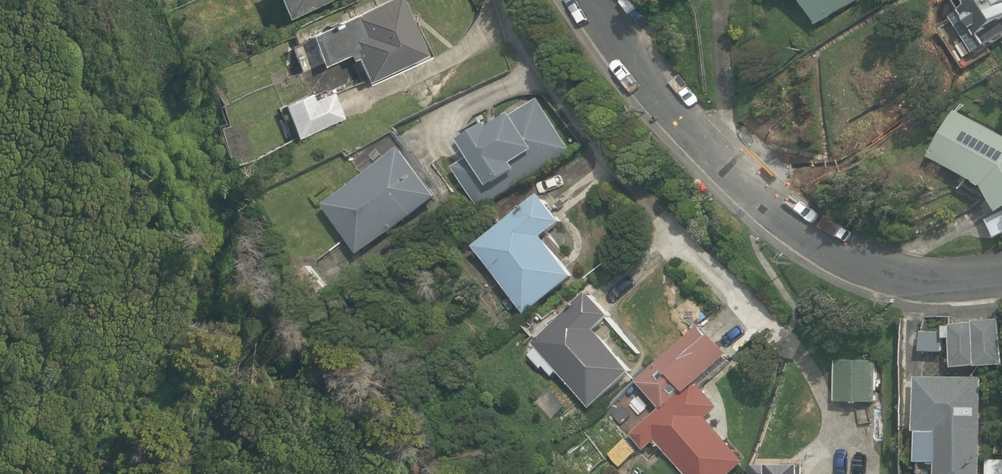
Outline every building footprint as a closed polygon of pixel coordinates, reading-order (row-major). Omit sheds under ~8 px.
[(282,21),(328,0),(273,0),(282,21)] [(365,84),(425,56),(398,0),(384,0),(305,37),(320,68),(346,56),(348,62),(354,60),(365,84)] [(818,27),(861,0),(801,0),(818,27)] [(938,28),(966,71),(994,52),(990,46),(1001,39),(1001,0),(967,0),(971,7),(938,28)] [(311,101),(308,94),(281,107),(297,140),(342,119),(329,93),(311,101)] [(453,168),(479,209),(572,151),(539,99),(492,128),(490,124),(461,141),(471,157),(453,168)] [(929,158),(985,187),(1000,213),(1001,213),(1001,134),(956,110),(929,158)] [(324,205),(359,255),(440,197),(403,149),(324,205)] [(544,196),(475,247),(526,315),(576,277),(546,238),(565,223),(544,196)] [(1000,213),(987,221),(997,239),(1001,236),(1001,213),(1000,213)] [(554,376),(559,371),(591,409),(634,371),(597,330),(614,316),(592,293),(534,344),(538,348),(531,355),(542,369),(545,367),(554,376)] [(951,326),(955,369),(978,366),(978,368),(1001,366),(1001,345),(999,319),(974,322),(974,323),(951,326)] [(636,381),(661,409),(631,435),(645,452),(656,442),(684,473),(734,473),(747,463),(707,419),(720,408),(699,383),(731,355),(714,336),(710,339),(700,327),(636,381)] [(944,353),(944,332),(921,332),(921,352),(944,353)] [(876,403),(877,361),(836,360),(835,402),(876,403)] [(983,378),(917,378),(916,432),(918,433),(917,463),(936,463),(936,473),(982,473),(983,378)] [(638,453),(626,439),(609,454),(621,468),(638,453)] [(987,460),(987,473),(1001,473),(1001,460),(987,460)] [(790,466),(753,466),(753,473),(790,473),(790,466)]
